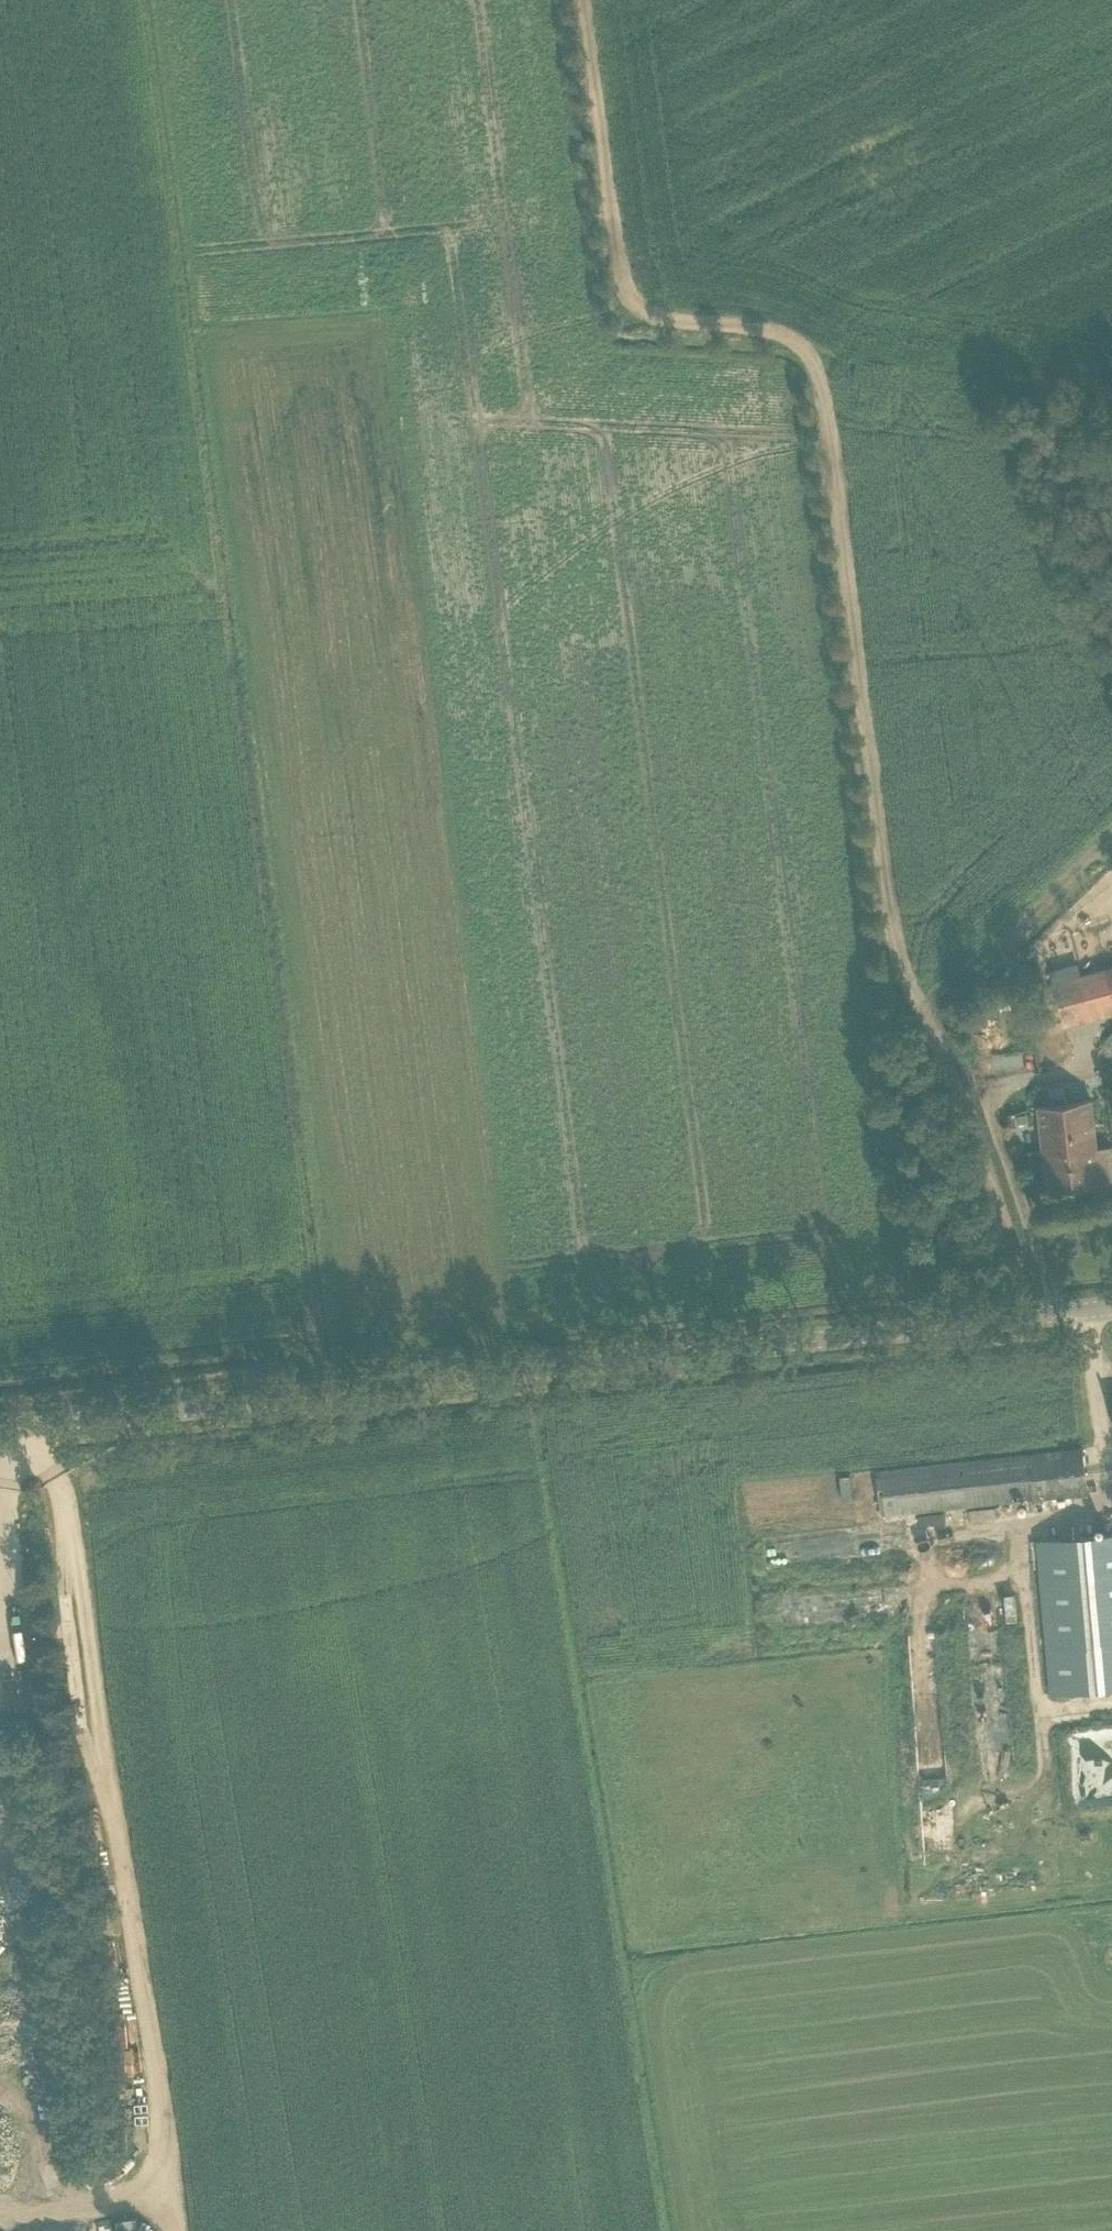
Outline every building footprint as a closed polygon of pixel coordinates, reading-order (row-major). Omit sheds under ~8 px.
[(1053,983),(1064,1023),(1111,1010),(1111,967),(1053,983)] [(1037,1105),(1047,1189),(1100,1183),(1091,1099),(1037,1105)] [(876,1470),(881,1514),(1087,1492),(1082,1448),(876,1470)] [(1051,1694),(1111,1688),(1111,1533),(1037,1540),(1051,1694)]
